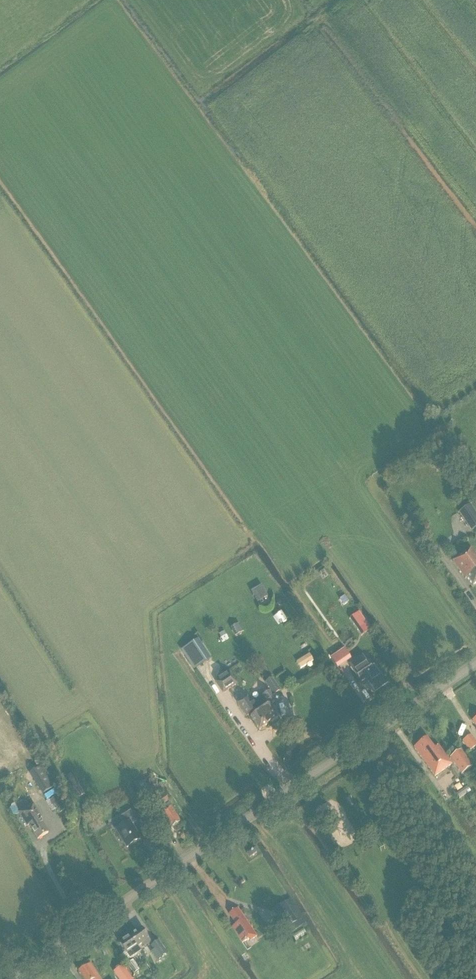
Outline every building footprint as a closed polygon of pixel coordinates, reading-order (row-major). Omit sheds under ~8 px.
[(471,531),(475,528),(475,513),(470,505),(458,513),(471,531)] [(473,585),(475,583),(475,555),(471,548),(453,561),(465,578),(467,577),(473,585)] [(248,591),(254,602),(265,596),(259,585),(248,591)] [(344,596),(340,600),(344,605),(349,602),(344,596)] [(367,624),(359,612),(350,619),(357,630),(367,624)] [(237,625),(231,628),(235,634),(240,631),(237,625)] [(198,641),(182,651),(194,670),(209,660),(198,641)] [(336,666),(349,657),(344,649),(331,658),(336,666)] [(299,669),(313,664),(309,655),(295,660),(299,669)] [(351,664),(351,668),(361,682),(366,679),(375,692),(388,682),(383,675),(382,675),(380,672),(376,675),(363,656),(351,664)] [(229,673),(216,682),(223,693),(237,684),(229,673)] [(271,691),(266,694),(264,692),(262,693),(264,696),(262,697),(252,704),(247,697),(237,703),(246,716),(250,714),(251,717),(259,730),(279,717),(271,705),(276,701),(272,696),(280,690),(273,680),(266,684),(271,691)] [(475,744),(475,741),(471,734),(462,740),(469,750),(475,744)] [(435,777),(452,764),(439,746),(434,749),(427,739),(414,748),(435,777)] [(462,774),(472,767),(461,750),(450,758),(462,774)] [(43,795),(54,787),(57,785),(45,765),(30,774),(43,795)] [(71,773),(65,776),(77,798),(83,795),(71,773)] [(459,798),(471,790),(467,786),(456,794),(459,798)] [(164,794),(156,799),(161,807),(170,802),(164,794)] [(58,797),(51,801),(56,809),(63,805),(58,797)] [(38,839),(48,833),(45,828),(49,826),(44,819),(41,821),(40,818),(42,817),(33,804),(19,812),(27,826),(29,825),(38,839)] [(169,804),(162,808),(164,811),(162,812),(167,818),(163,821),(166,826),(170,824),(172,827),(180,821),(169,804)] [(134,844),(133,844),(140,839),(131,824),(136,821),(130,811),(120,818),(124,824),(116,830),(127,848),(128,847),(129,847),(134,844)] [(250,858),(257,853),(254,848),(247,853),(250,858)] [(291,899),(273,910),(288,934),(306,923),(291,899)] [(250,941),(257,936),(238,908),(229,914),(236,924),(232,927),(242,943),(249,939),(250,941)] [(131,936),(137,947),(142,943),(144,946),(151,942),(141,929),(131,936)] [(137,947),(131,936),(120,944),(129,957),(135,953),(133,950),(137,947)] [(154,951),(151,953),(157,962),(167,955),(159,943),(152,947),(154,951)] [(140,970),(133,960),(126,965),(133,975),(140,970)] [(90,964),(79,972),(83,978),(100,978),(90,964)] [(116,978),(131,978),(121,964),(111,971),(116,978)]
